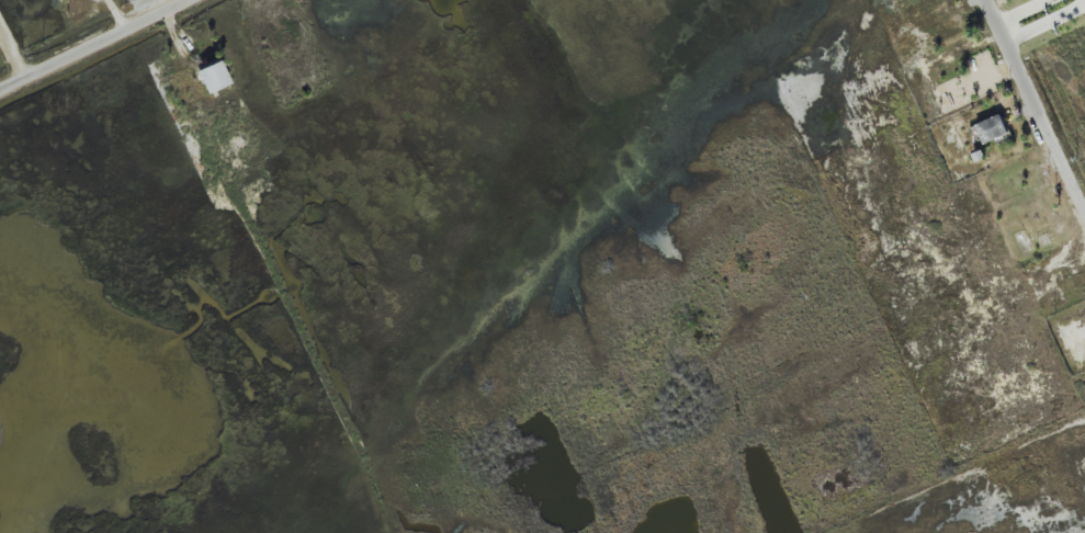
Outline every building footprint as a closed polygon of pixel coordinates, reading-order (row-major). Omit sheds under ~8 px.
[(196,71),(207,94),(230,83),(219,60),(196,71)] [(984,145),(1010,134),(1002,115),(976,125),(984,145)]
